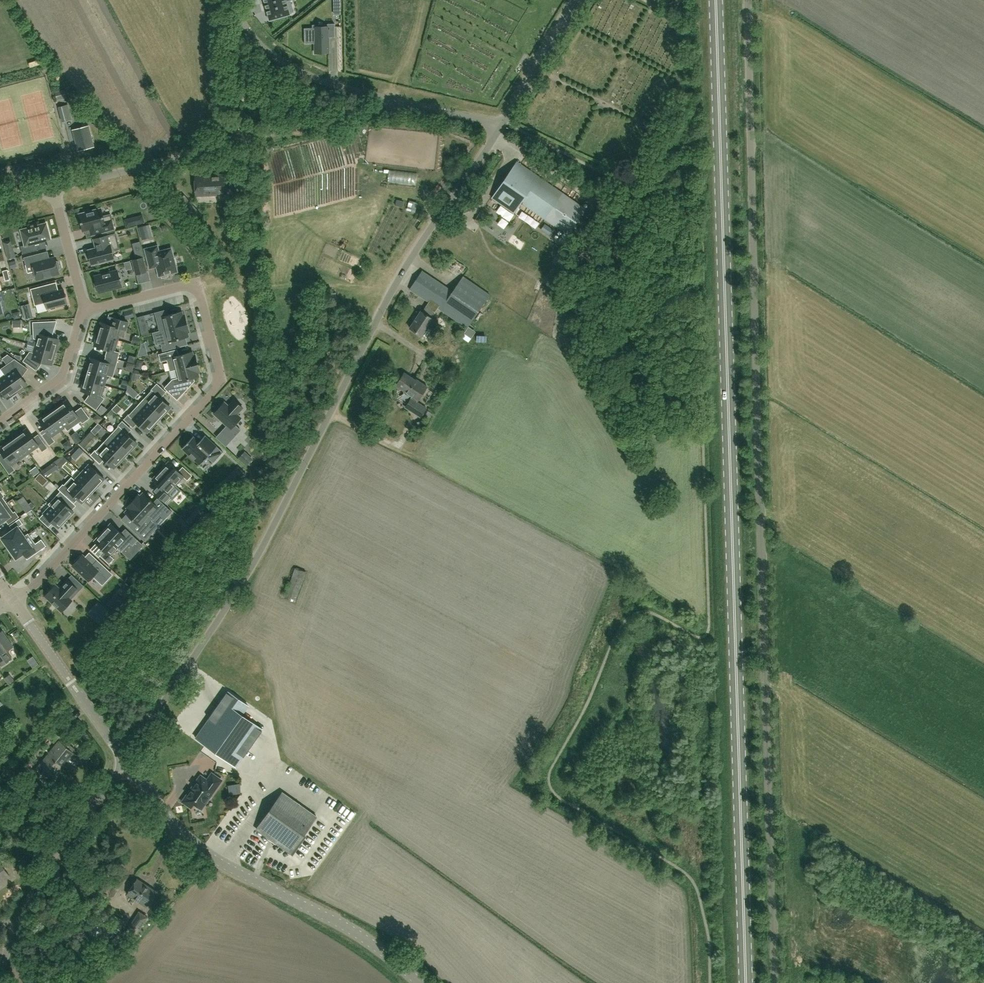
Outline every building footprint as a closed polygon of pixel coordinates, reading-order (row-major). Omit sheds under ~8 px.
[(270,21),(290,15),(287,1),(291,0),(264,0),(270,21)] [(312,28),(306,28),(307,44),(315,44),(315,53),(329,52),(329,37),(335,37),(335,23),(328,23),(328,24),(328,26),(314,26),(314,28),(312,28)] [(65,89),(55,92),(57,99),(67,97),(65,89)] [(649,129),(652,124),(642,118),(640,121),(638,124),(639,125),(639,124),(649,129)] [(74,139),(77,150),(93,146),(88,125),(74,129),(77,138),(74,139)] [(585,208),(516,160),(491,197),(514,213),(521,203),(567,235),(585,208)] [(195,176),(196,195),(227,194),(226,174),(195,176)] [(101,208),(78,214),(79,221),(81,221),(83,231),(84,230),(84,229),(89,228),(91,235),(94,234),(99,233),(115,229),(111,214),(103,216),(101,208)] [(143,214),(133,217),(135,224),(145,221),(143,214)] [(37,242),(51,239),(46,223),(37,225),(35,224),(31,225),(30,227),(21,229),(25,245),(21,246),(23,253),(39,249),(37,242)] [(541,229),(551,236),(555,230),(545,223),(541,229)] [(138,227),(141,236),(149,234),(146,225),(138,227)] [(88,250),(92,264),(114,259),(113,253),(115,249),(119,248),(116,233),(94,239),(96,248),(88,250)] [(145,249),(148,261),(150,269),(157,267),(159,276),(161,275),(162,278),(168,276),(168,274),(177,271),(171,248),(160,251),(158,245),(145,249)] [(142,251),(134,253),(136,259),(143,258),(144,257),(142,251)] [(42,252),(24,257),(26,266),(31,264),(33,271),(35,270),(37,279),(59,273),(59,270),(60,268),(58,261),(56,260),(55,257),(44,260),(42,252)] [(136,274),(146,271),(143,258),(136,259),(133,260),(136,274)] [(97,282),(94,283),(96,290),(99,290),(99,291),(121,286),(117,270),(95,276),(97,282)] [(437,307),(467,327),(489,293),(464,276),(462,275),(452,290),(422,270),(409,289),(429,302),(422,312),(420,311),(409,327),(422,336),(433,319),(430,317),(437,307)] [(56,308),(56,306),(67,303),(64,289),(47,293),(44,285),(31,288),(35,305),(45,302),(47,308),(50,307),(51,309),(56,308)] [(488,319),(497,306),(491,302),(482,316),(488,319)] [(160,330),(187,323),(185,315),(183,316),(181,311),(168,315),(167,309),(155,312),(160,330)] [(128,324),(116,320),(113,319),(111,325),(106,323),(102,322),(98,334),(117,339),(118,335),(122,336),(124,335),(126,330),(128,324)] [(176,345),(175,340),(188,336),(187,332),(189,331),(187,323),(160,330),(163,342),(161,343),(163,349),(176,345)] [(36,346),(55,351),(58,339),(50,336),(49,326),(33,327),(34,338),(38,339),(36,346)] [(108,349),(106,355),(117,359),(119,353),(114,351),(117,339),(98,334),(95,345),(108,349)] [(51,364),(55,351),(36,346),(34,353),(30,352),(24,360),(37,370),(43,361),(51,364)] [(176,369),(197,364),(195,356),(193,356),(192,352),(179,355),(177,349),(159,354),(161,361),(167,359),(170,370),(174,370),(176,369)] [(117,359),(106,355),(104,362),(91,358),(88,370),(107,375),(113,377),(118,359),(117,359)] [(15,359),(1,369),(6,375),(5,375),(17,391),(27,384),(22,377),(28,368),(15,359)] [(193,378),(198,376),(197,372),(199,371),(197,364),(176,369),(179,380),(177,381),(175,382),(172,380),(165,388),(177,399),(189,386),(188,386),(193,380),(193,378)] [(88,370),(85,380),(104,385),(107,375),(88,370)] [(404,373),(396,385),(412,396),(405,407),(420,417),(426,408),(416,402),(426,387),(419,382),(419,383),(404,373)] [(7,398),(17,391),(5,375),(4,376),(0,379),(0,388),(7,398)] [(101,396),(104,385),(85,380),(82,390),(90,393),(89,396),(85,401),(96,409),(104,398),(101,396)] [(144,399),(162,416),(165,413),(165,414),(170,408),(169,408),(170,407),(160,398),(166,392),(157,384),(153,388),(153,389),(144,399)] [(133,389),(129,385),(127,392),(129,393),(134,398),(138,393),(133,389)] [(144,399),(137,407),(155,423),(162,416),(144,399)] [(58,407),(72,427),(81,421),(82,423),(89,418),(81,407),(75,412),(67,400),(58,407)] [(224,402),(214,413),(227,425),(221,432),(231,441),(241,430),(235,424),(241,418),(237,414),(243,408),(234,400),(229,406),(224,402)] [(67,430),(72,427),(58,407),(49,414),(60,429),(65,426),(67,430)] [(147,432),(148,431),(149,431),(154,426),(153,426),(155,423),(137,407),(129,414),(124,418),(133,427),(138,422),(147,432)] [(47,431),(42,435),(49,445),(54,441),(50,436),(60,429),(49,414),(39,420),(47,431)] [(127,434),(131,429),(122,421),(118,426),(119,426),(112,434),(130,450),(131,449),(132,449),(137,444),(136,444),(137,443),(127,434)] [(47,447),(40,437),(35,440),(27,429),(18,435),(30,451),(38,445),(42,451),(47,447)] [(130,450),(112,434),(104,442),(122,458),(130,450)] [(30,451),(18,435),(8,442),(20,458),(30,451)] [(193,436),(182,448),(200,465),(207,457),(213,462),(223,452),(205,435),(199,441),(193,436)] [(8,442),(0,448),(0,450),(7,460),(2,463),(9,473),(14,469),(11,464),(20,458),(8,442)] [(122,458),(104,442),(96,451),(95,450),(91,455),(100,463),(104,458),(114,467),(122,458)] [(245,452),(239,458),(247,465),(252,459),(245,452)] [(169,462),(161,471),(175,484),(183,476),(187,479),(191,475),(183,467),(179,471),(169,462)] [(82,473),(96,486),(104,478),(90,465),(82,473)] [(35,466),(29,471),(33,476),(39,472),(35,466)] [(49,466),(42,470),(47,477),(54,472),(49,466)] [(239,467),(228,479),(234,484),(244,472),(239,467)] [(161,471),(153,480),(162,489),(158,493),(167,501),(171,497),(173,498),(181,490),(175,484),(161,471)] [(96,486),(82,473),(75,480),(71,477),(89,494),(96,486)] [(59,488),(61,491),(68,497),(71,493),(81,502),(89,494),(71,477),(64,485),(63,484),(59,488)] [(68,497),(61,491),(49,503),(66,519),(73,511),(66,503),(70,499),(68,497)] [(138,495),(133,501),(154,520),(162,511),(167,516),(172,512),(157,498),(153,503),(143,493),(140,497),(138,495)] [(126,512),(127,513),(136,521),(130,527),(145,540),(151,534),(145,529),(154,520),(133,501),(127,507),(129,509),(126,512)] [(0,507),(0,522),(5,518),(9,523),(19,516),(15,511),(13,512),(7,503),(0,507)] [(58,527),(66,519),(49,503),(49,504),(51,506),(44,514),(40,518),(48,526),(53,522),(58,527)] [(13,530),(2,537),(9,547),(24,537),(18,527),(23,523),(19,518),(10,525),(13,530)] [(122,550),(130,542),(133,545),(137,540),(125,529),(121,533),(111,524),(110,525),(109,524),(105,529),(106,530),(103,533),(122,550)] [(109,563),(113,559),(109,555),(117,546),(121,551),(122,550),(103,533),(100,535),(100,534),(95,540),(96,540),(95,541),(104,550),(100,555),(109,563)] [(10,548),(9,549),(12,554),(14,553),(16,557),(22,553),(27,559),(31,556),(46,545),(41,539),(35,543),(29,534),(25,537),(24,537),(9,547),(10,548)] [(81,556),(80,555),(75,560),(76,561),(72,565),(88,580),(93,576),(102,585),(112,574),(97,560),(92,565),(82,555),(81,556)] [(295,602),(306,572),(295,568),(284,598),(295,602)] [(78,590),(68,580),(62,586),(63,587),(60,590),(55,585),(45,596),(61,611),(71,601),(70,599),(78,590)] [(110,613),(98,602),(93,608),(99,613),(94,618),(100,624),(110,613)] [(13,646),(2,631),(0,632),(0,664),(1,665),(11,658),(6,651),(13,646)] [(228,691),(195,737),(236,766),(263,729),(242,715),(249,706),(228,691)] [(58,737),(60,739),(67,730),(61,724),(49,738),(54,742),(58,737)] [(60,742),(59,741),(34,772),(44,780),(50,772),(55,776),(64,766),(65,764),(63,763),(72,751),(71,750),(73,748),(63,739),(60,742)] [(194,803),(201,808),(221,780),(212,774),(207,780),(201,776),(193,788),(192,787),(183,801),(191,806),(194,803)] [(228,786),(229,795),(240,794),(240,783),(228,786)] [(292,850),(298,842),(317,816),(282,792),(258,826),(292,850)] [(35,828),(43,821),(30,806),(23,813),(35,828)] [(10,876),(0,863),(0,883),(10,876)] [(147,907),(157,891),(137,878),(127,894),(147,907)] [(138,911),(135,917),(144,923),(148,917),(138,911)] [(86,926),(92,936),(109,928),(103,917),(86,926)]
